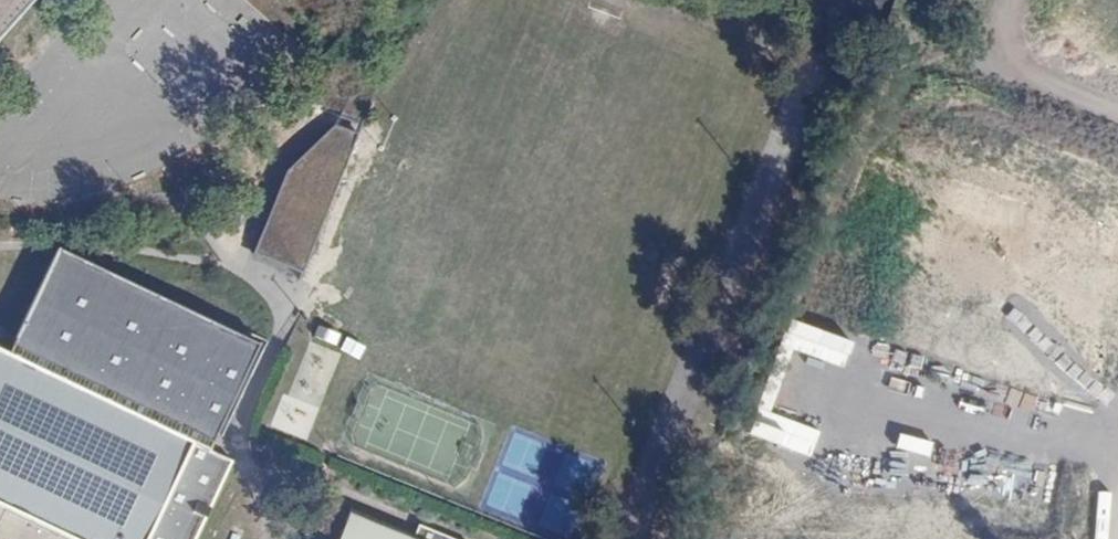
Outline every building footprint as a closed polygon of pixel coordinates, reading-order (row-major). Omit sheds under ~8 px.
[(33,0),(0,0),(0,35),(33,0)] [(355,133),(329,119),(279,167),(245,247),(257,253),(299,274),(355,133)] [(264,346),(59,252),(10,358),(0,353),(0,538),(197,538),(233,462),(212,451),(264,346)]
